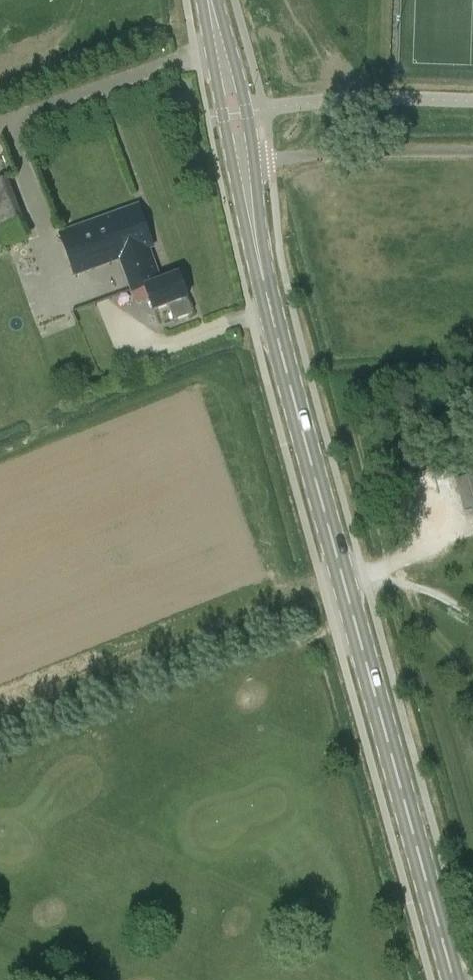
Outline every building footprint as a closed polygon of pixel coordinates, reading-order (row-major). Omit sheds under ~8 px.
[(0,234),(29,222),(10,176),(0,180),(0,233),(0,234)] [(145,286),(161,280),(149,248),(154,247),(138,205),(60,233),(75,275),(120,258),(132,291),(145,286)] [(145,286),(132,291),(137,304),(150,299),(154,310),(169,305),(174,320),(191,314),(186,300),(188,299),(179,273),(161,280),(145,286)] [(472,508),(472,474),(455,479),(464,510),(472,508)]
